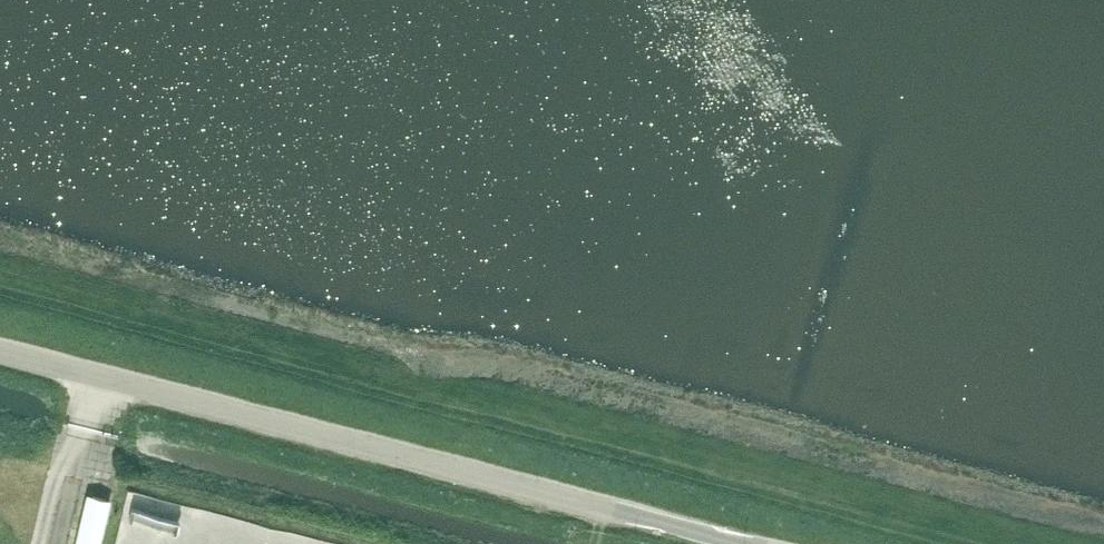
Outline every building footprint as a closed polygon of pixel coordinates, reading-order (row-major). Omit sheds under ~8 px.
[(86,495),(73,543),(96,543),(107,500),(86,495)]
